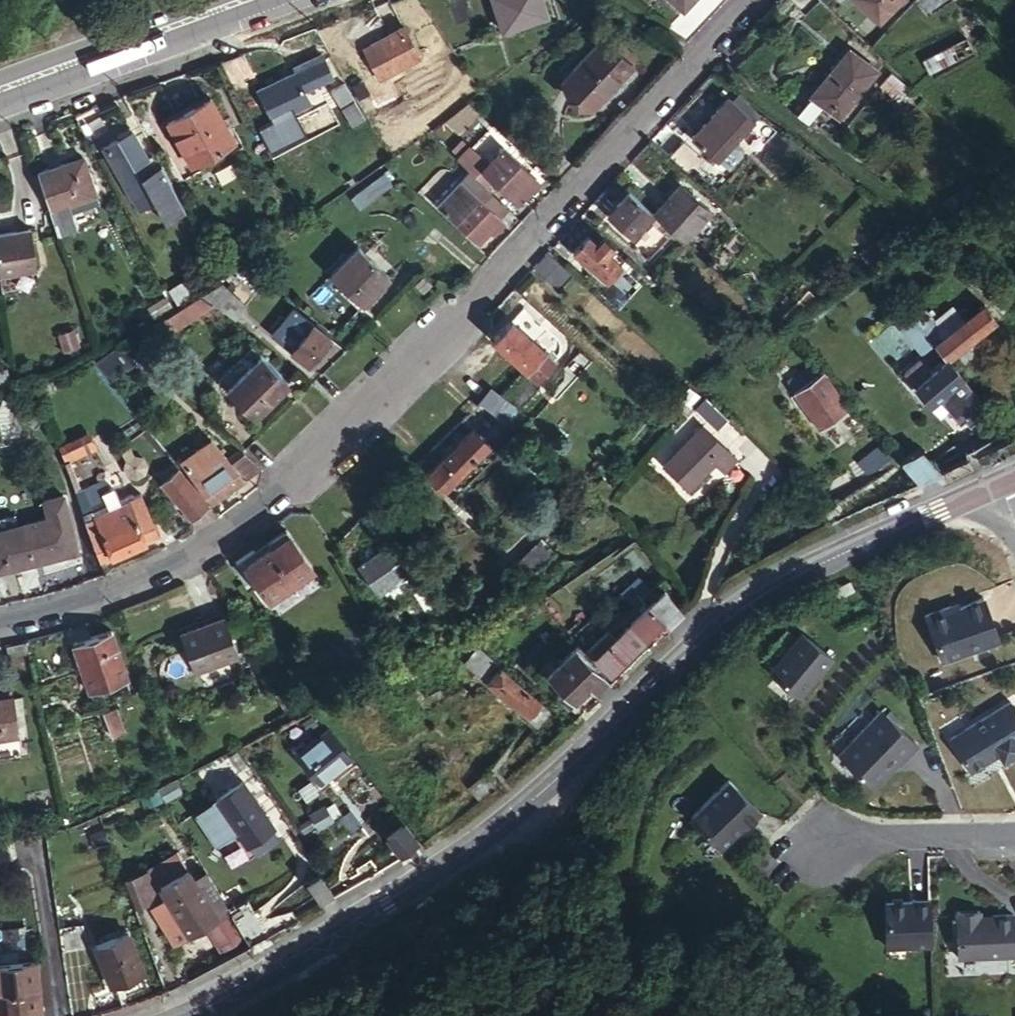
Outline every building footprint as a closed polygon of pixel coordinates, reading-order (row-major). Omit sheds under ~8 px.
[(454,27),(472,22),(465,0),(446,0),(454,27)] [(500,31),(544,17),(539,0),(491,0),(500,31)] [(680,11),(690,0),(668,0),(680,11)] [(805,15),(819,0),(789,0),(805,15)] [(878,25),(902,0),(851,0),(878,25)] [(966,37),(956,25),(917,57),(927,70),(966,37)] [(403,27),(363,50),(380,79),(420,57),(403,27)] [(601,36),(560,82),(590,109),(632,64),(601,36)] [(808,93),(821,102),(836,115),(874,69),(847,46),(808,93)] [(258,83),(244,56),(220,64),(234,93),(258,83)] [(295,92),(300,90),(329,76),(321,60),(258,91),(272,119),(289,111),(301,106),(295,92)] [(354,69),(343,74),(358,99),(368,94),(354,69)] [(906,86),(887,69),(874,83),(894,100),(906,86)] [(341,83),(328,91),(349,126),(361,119),(341,83)] [(305,103),(300,90),(295,92),(301,106),(305,103)] [(792,114),(804,123),(821,102),(808,93),(792,114)] [(733,95),(708,122),(735,145),(759,119),(733,95)] [(188,168),(234,145),(211,101),(165,123),(188,168)] [(108,129),(96,107),(76,117),(88,140),(108,129)] [(289,111),(272,119),(255,128),(260,137),(294,121),(289,111)] [(735,145),(708,122),(690,141),(716,164),(735,145)] [(110,164),(142,147),(132,130),(100,146),(110,164)] [(169,178),(161,164),(153,168),(142,147),(110,164),(131,201),(169,181),(169,178)] [(485,165),(480,170),(509,198),(531,176),(502,148),(485,165)] [(466,155),(480,170),(485,165),(470,151),(466,155)] [(470,172),(474,176),(480,170),(466,155),(459,162),(470,172)] [(80,156),(37,173),(49,213),(68,205),(98,194),(80,156)] [(475,193),(483,200),(490,192),(474,176),(470,172),(461,181),(475,193)] [(175,191),(169,181),(131,201),(136,212),(155,202),(175,191)] [(437,207),(440,209),(450,199),(460,208),(475,193),(461,181),(437,207)] [(652,214),(679,239),(710,205),(682,181),(652,214)] [(165,222),(184,212),(175,191),(155,202),(165,222)] [(652,214),(628,192),(606,215),(630,237),(652,214)] [(450,199),(440,209),(478,244),(490,231),(502,218),(483,200),(475,193),(460,208),(450,199)] [(68,205),(49,213),(57,236),(76,228),(68,205)] [(502,218),(490,231),(494,234),(506,222),(502,218)] [(0,235),(0,275),(35,270),(28,231),(0,235)] [(620,265),(587,235),(572,252),(604,281),(620,265)] [(357,248),(328,275),(360,307),(388,279),(357,248)] [(546,253),(535,265),(551,280),(561,267),(546,253)] [(419,272),(410,280),(418,290),(427,282),(419,272)] [(195,295),(227,320),(242,304),(214,282),(195,295)] [(630,300),(615,287),(605,297),(619,311),(630,300)] [(206,311),(196,298),(159,321),(164,330),(167,328),(170,334),(206,311)] [(929,341),(942,357),(991,318),(977,303),(957,318),(929,341)] [(911,318),(929,341),(957,318),(949,307),(932,321),(923,308),(911,318)] [(911,318),(908,315),(896,325),(917,351),(929,341),(911,318)] [(491,339),(524,372),(535,382),(552,364),(508,321),(491,339)] [(312,325),(289,354),(306,367),(318,375),(342,349),(329,339),(312,325)] [(80,344),(75,326),(61,330),(66,349),(80,344)] [(114,349),(95,360),(109,378),(131,363),(114,349)] [(225,389),(253,416),(285,382),(257,357),(225,389)] [(901,372),(913,386),(928,372),(916,359),(901,372)] [(985,413),(943,359),(928,372),(913,386),(927,403),(938,394),(961,424),(966,419),(971,425),(985,413)] [(795,390),(820,374),(813,362),(787,379),(795,390)] [(5,365),(0,366),(0,384),(9,382),(5,365)] [(823,372),(820,374),(795,390),(819,426),(846,410),(823,372)] [(285,382),(253,416),(261,424),(294,391),(285,382)] [(713,427),(725,415),(701,392),(690,404),(713,427)] [(490,393),(478,404),(507,428),(518,417),(497,399),(490,393)] [(731,458),(698,422),(659,458),(685,486),(712,461),(720,468),(731,458)] [(486,447),(470,432),(426,477),(441,492),(486,447)] [(86,438),(58,450),(62,462),(89,450),(86,438)] [(174,463),(194,487),(197,485),(229,462),(204,441),(174,463)] [(874,471),(894,454),(884,442),(855,464),(865,475),(874,471)] [(898,459),(918,484),(939,473),(919,450),(898,459)] [(259,468),(241,452),(229,462),(242,480),(259,468)] [(210,503),(242,480),(229,462),(197,485),(209,502),(210,503)] [(198,512),(204,507),(203,503),(191,490),(176,472),(160,483),(175,502),(188,519),(198,512)] [(73,492),(81,515),(94,509),(110,502),(100,479),(73,492)] [(43,499),(48,519),(57,556),(75,551),(62,495),(43,499)] [(138,525),(147,521),(138,499),(128,503),(138,525)] [(84,521),(98,560),(144,541),(138,525),(128,503),(97,516),(84,521)] [(575,514),(584,520),(590,511),(582,505),(575,514)] [(81,515),(84,521),(97,516),(94,509),(81,515)] [(368,513),(360,521),(373,536),(381,529),(368,513)] [(48,519),(0,530),(0,569),(57,556),(48,519)] [(138,525),(144,541),(155,536),(147,521),(138,525)] [(311,568),(285,530),(234,564),(259,603),(311,568)] [(553,553),(542,541),(510,570),(522,583),(553,553)] [(407,571),(388,547),(359,569),(379,594),(407,571)] [(854,585),(850,575),(833,583),(837,592),(854,585)] [(426,605),(410,579),(398,585),(414,612),(426,605)] [(642,591),(631,579),(615,594),(626,606),(642,591)] [(676,614),(656,592),(643,605),(661,627),(676,614)] [(941,663),(997,642),(982,600),(949,612),(947,607),(923,616),(941,663)] [(529,612),(524,602),(508,610),(514,620),(529,612)] [(239,659),(225,618),(180,634),(193,674),(239,659)] [(622,623),(607,637),(590,654),(604,668),(636,637),(622,623)] [(590,654),(607,637),(600,629),(582,646),(590,654)] [(126,679),(109,632),(70,644),(87,692),(126,679)] [(766,672),(797,697),(830,659),(799,634),(766,672)] [(584,686),(597,674),(570,645),(542,671),(569,700),(584,686)] [(546,713),(474,646),(459,661),(531,729),(546,713)] [(602,681),(597,674),(584,686),(589,692),(602,681)] [(9,696),(0,697),(0,739),(14,737),(9,696)] [(966,770),(995,752),(999,759),(1014,749),(1014,745),(1013,742),(1014,741),(1014,715),(1006,701),(947,738),(966,770)] [(122,732),(114,706),(100,710),(108,736),(122,732)] [(834,753),(870,788),(884,773),(885,762),(892,761),(896,765),(915,747),(877,709),(834,753)] [(344,756),(318,726),(286,756),(314,783),(344,756)] [(269,827),(235,779),(209,797),(243,845),(269,827)] [(688,817),(716,846),(740,824),(741,826),(753,812),(724,782),(688,817)] [(399,854),(414,842),(399,824),(384,836),(399,854)] [(105,837),(100,826),(88,830),(92,842),(105,837)] [(171,943),(227,910),(206,873),(193,881),(175,851),(154,864),(164,880),(157,884),(163,895),(148,903),(171,943)] [(140,872),(150,888),(157,884),(164,880),(154,864),(140,872)] [(303,882),(317,902),(330,894),(315,873),(303,882)] [(888,897),(885,945),(931,947),(933,900),(888,897)] [(1011,957),(1009,915),(988,915),(988,917),(977,917),(976,911),(953,911),(954,957),(1011,957)] [(26,929),(6,927),(4,947),(25,948),(26,929)] [(140,973),(126,933),(95,944),(107,984),(140,973)] [(0,961),(0,1012),(38,1008),(32,958),(0,961)]
